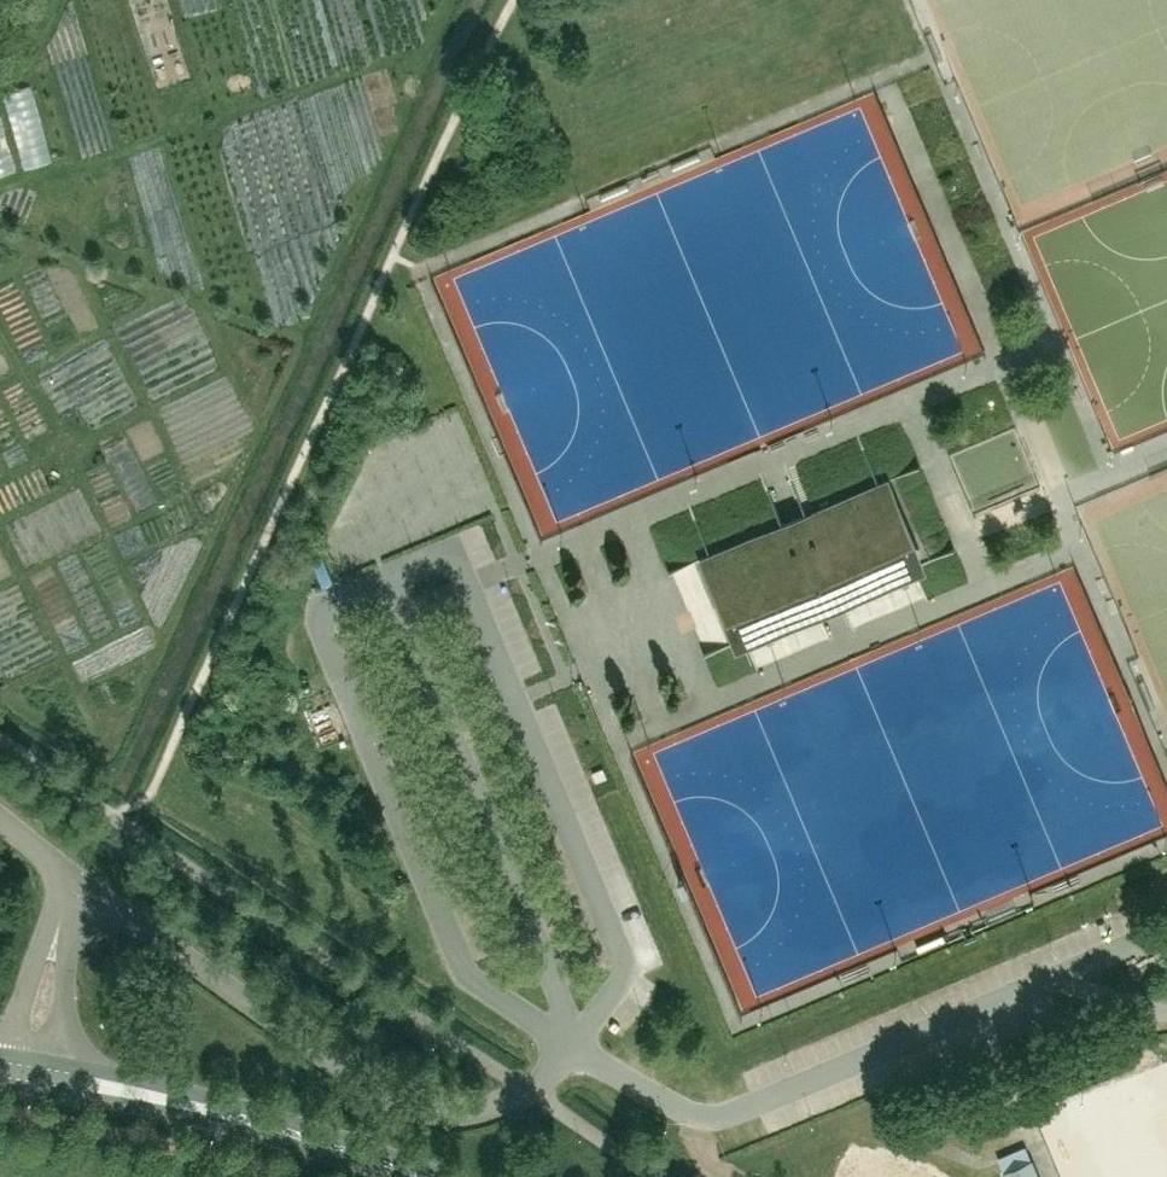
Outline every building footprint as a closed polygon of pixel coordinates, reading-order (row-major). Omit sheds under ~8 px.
[(811,501),(802,505),(805,514),(800,516),(783,523),(779,515),(753,526),(760,543),(713,563),(737,621),(789,599),(798,621),(819,612),(819,613),(844,603),(843,601),(864,593),(855,571),(907,550),(882,492),(835,512),(828,495),(811,501)] [(1032,1159),(1004,1171),(1006,1176),(1039,1176),(1032,1159)]
